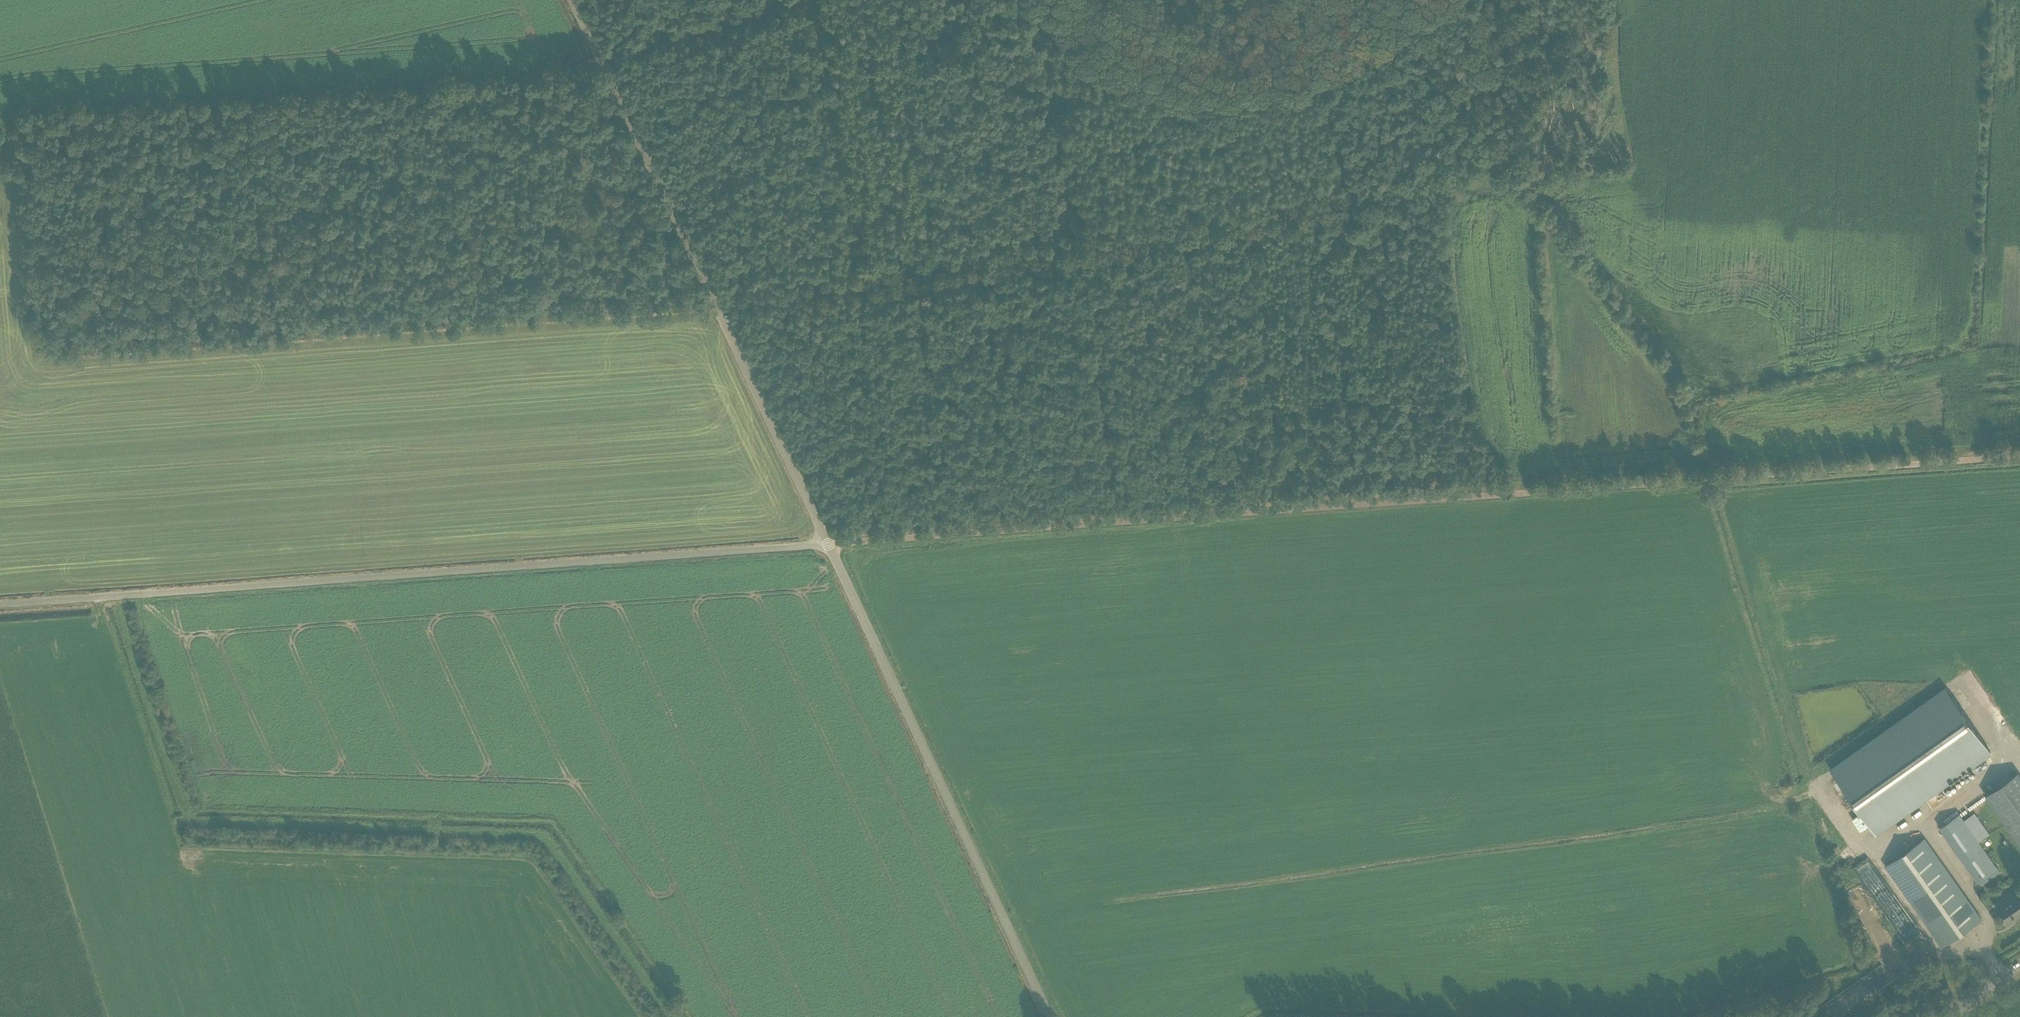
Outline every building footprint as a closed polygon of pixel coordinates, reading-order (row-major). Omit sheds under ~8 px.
[(1941,787),(1990,752),(1945,688),(1830,770),(1875,833),(1925,798),(1932,808),(1948,797),(1941,787)] [(2019,845),(2019,776),(2017,772),(1985,795),(2019,845)] [(1958,814),(1939,828),(1978,882),(1998,868),(1958,814)] [(1885,866),(1936,939),(1942,947),(1981,919),(1924,839),(1885,866)] [(2001,916),(2007,924),(2015,918),(2014,917),(2019,913),(2019,892),(1996,909),(2001,916)]
